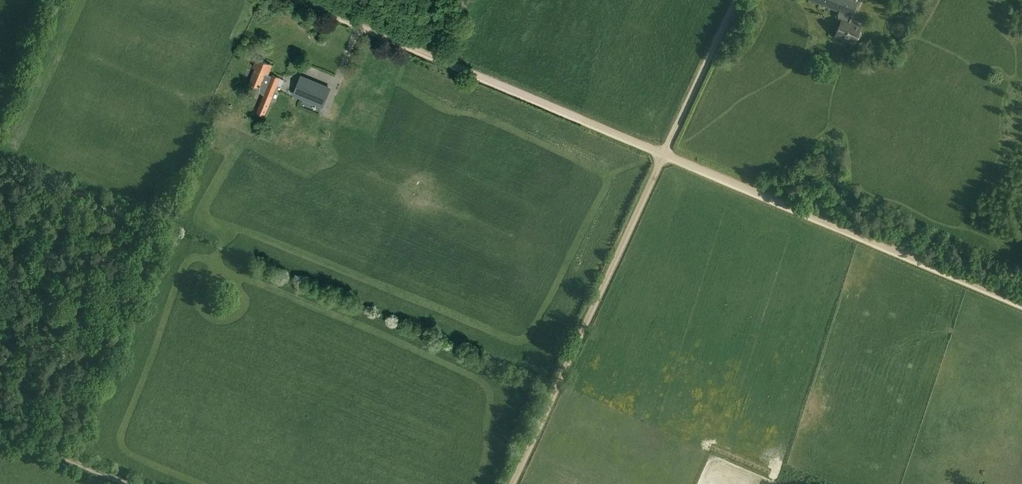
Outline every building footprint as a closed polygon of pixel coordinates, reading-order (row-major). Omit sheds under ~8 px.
[(840,11),(839,14),(840,17),(843,18),(836,35),(855,43),(862,26),(850,21),(852,16),(853,17),(859,2),(857,1),(855,0),(812,0),(840,11)] [(263,80),(268,82),(270,77),(266,75),(267,73),(268,73),(271,65),(257,59),(254,68),(255,68),(249,83),(261,87),(263,80)] [(294,94),(322,105),(329,88),(301,77),(294,94)]
